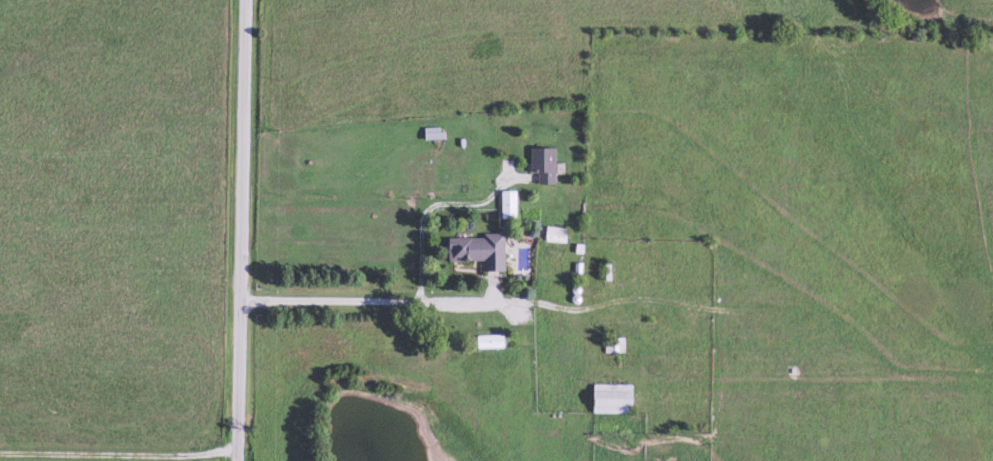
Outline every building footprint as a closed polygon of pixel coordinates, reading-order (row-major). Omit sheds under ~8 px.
[(441,129),(421,129),(421,140),(441,140),(441,129)] [(498,192),(498,220),(514,220),(514,192),(498,192)] [(564,243),(564,229),(544,229),(544,243),(564,243)] [(501,236),(444,237),(445,262),(481,261),(481,272),(502,272),(501,236)] [(501,337),(473,337),(473,349),(501,349),(501,337)] [(622,339),(612,339),(612,343),(603,343),(603,353),(622,353),(622,339)] [(630,386),(588,386),(588,414),(630,414),(630,386)]
